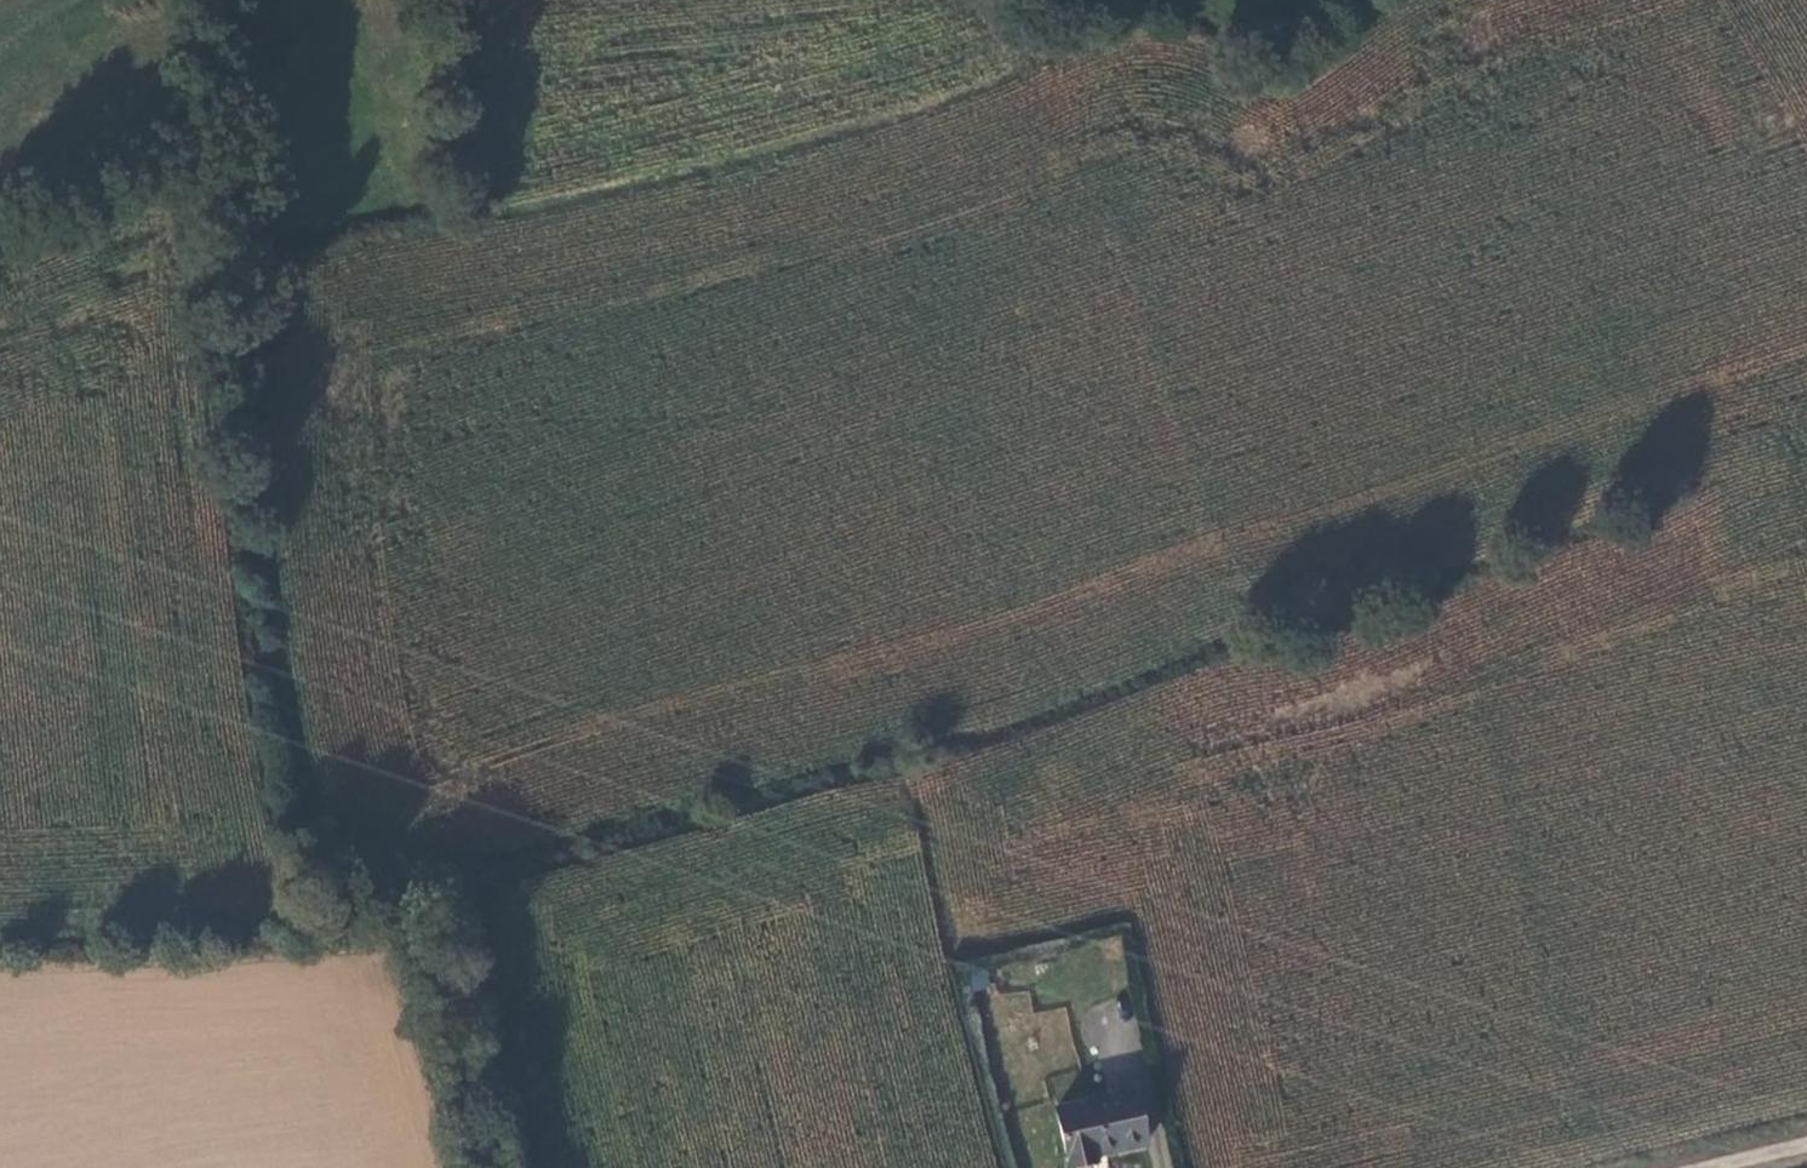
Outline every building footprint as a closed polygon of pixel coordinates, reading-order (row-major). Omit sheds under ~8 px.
[(1145,1148),(1135,1094),(1058,1109),(1069,1167),(1088,1167),(1099,1166),(1097,1155),(1145,1148)]
